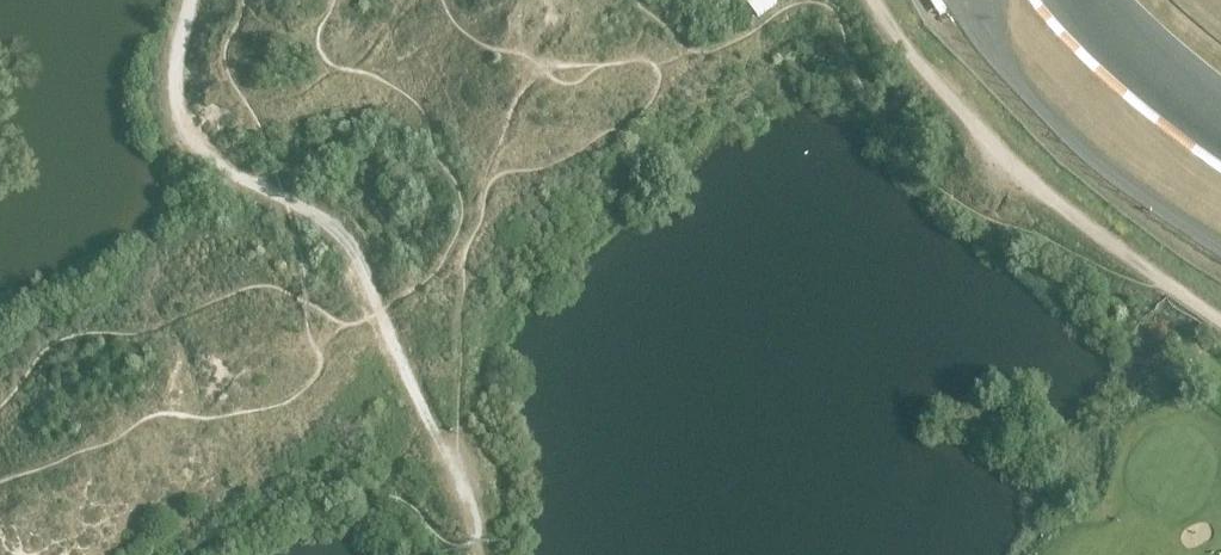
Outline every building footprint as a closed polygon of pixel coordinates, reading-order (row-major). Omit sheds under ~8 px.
[(755,16),(778,1),(777,0),(743,0),(755,16)] [(926,6),(932,19),(946,13),(940,0),(926,6)]
